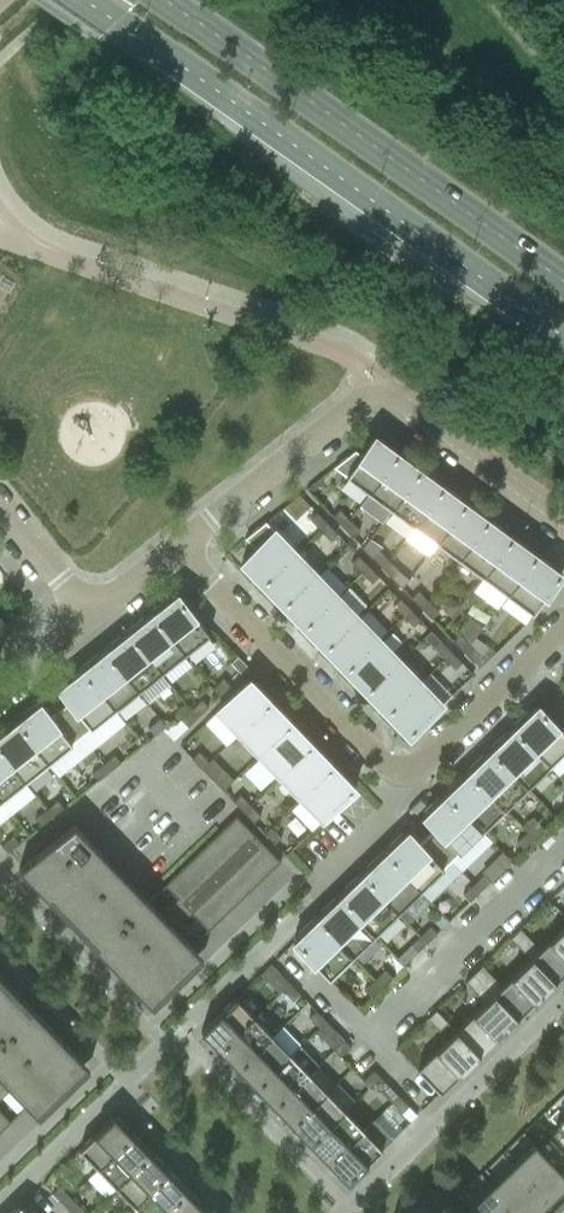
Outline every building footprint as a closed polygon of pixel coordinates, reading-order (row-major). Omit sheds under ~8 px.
[(355,450),(333,467),(369,494),(398,453),(395,451),(394,452),(388,448),(390,447),(375,436),(361,455),(355,450)] [(398,453),(369,494),(391,510),(421,470),(418,467),(417,469),(411,465),(412,463),(398,453)] [(421,470),(391,510),(414,527),(443,486),(440,484),(439,486),(433,481),(435,480),(421,470)] [(443,486),(414,527),(436,543),(466,503),(463,501),(462,502),(456,498),(457,496),(443,486)] [(466,503),(436,543),(459,560),(488,519),(485,517),(484,519),(478,514),(480,513),(466,503)] [(349,520),(339,510),(332,516),(342,527),(349,520)] [(326,523),(316,513),(310,519),(320,530),(326,523)] [(488,519),(459,560),(483,578),(512,537),(509,535),(508,536),(502,532),(504,531),(488,519)] [(352,537),(359,531),(349,520),(342,527),(352,537)] [(241,563),(262,585),(295,553),(265,522),(244,538),(255,549),(241,563)] [(337,533),(326,523),(320,530),(330,540),(337,533)] [(483,578),(507,595),(537,555),(533,553),(532,554),(526,550),(528,548),(512,537),(483,578)] [(388,561),(378,551),(372,557),(382,568),(388,561)] [(262,585),(283,607),(316,575),(295,553),(262,585)] [(551,568),(552,566),(537,555),(507,595),(532,614),(561,573),(557,570),(556,572),(551,568)] [(368,566),(358,556),(351,562),(361,573),(368,566)] [(392,578),(399,571),(388,561),(382,568),(392,578)] [(378,576),(368,566),(361,573),(371,583),(378,576)] [(316,575),(283,607),(304,628),(337,596),(316,575)] [(411,598),(421,608),(428,602),(418,591),(411,598)] [(176,594),(174,596),(175,597),(169,602),(166,598),(148,612),(151,616),(183,655),(209,635),(176,594)] [(304,628),(325,650),(358,618),(337,596),(304,628)] [(449,596),(443,604),(443,612),(451,618),(461,605),(449,596)] [(410,609),(399,599),(393,605),(403,616),(410,609)] [(421,608),(431,619),(438,612),(428,602),(421,608)] [(420,619),(410,609),(403,616),(413,626),(420,619)] [(159,674),(183,655),(151,616),(146,621),(143,617),(125,631),(128,635),(159,674)] [(345,671),(379,639),(358,618),(325,650),(345,671)] [(469,644),(459,634),(452,641),(462,651),(469,644)] [(136,692),(159,674),(128,635),(122,639),(119,635),(102,650),(105,653),(136,692)] [(345,671),(366,692),(399,661),(379,639),(345,671)] [(451,652),(441,642),(434,648),(444,659),(451,652)] [(472,661),(479,655),(469,644),(462,651),(472,661)] [(461,662),(451,652),(444,659),(454,669),(461,662)] [(113,711),(136,692),(105,653),(99,658),(96,654),(78,668),(81,672),(113,711)] [(387,714),(420,682),(399,661),(366,692),(387,714)] [(81,736),(90,729),(113,711),(81,672),(76,676),(73,673),(58,684),(60,687),(58,689),(69,702),(60,710),(81,736)] [(219,696),(229,686),(223,679),(212,689),(219,696)] [(249,679),(216,711),(237,733),(270,701),(249,679)] [(387,714),(409,736),(442,704),(420,682),(387,714)] [(197,717),(208,707),(201,700),(191,710),(197,717)] [(237,733),(258,755),(291,723),(270,701),(237,733)] [(49,762),(71,744),(81,736),(60,710),(50,717),(39,704),(36,706),(35,703),(20,715),(23,719),(17,723),(49,762)] [(563,751),(563,734),(536,705),(534,707),(535,709),(531,714),(527,710),(510,727),(513,731),(548,767),(563,751)] [(187,727),(197,717),(191,710),(180,720),(187,727)] [(17,723),(14,719),(0,731),(0,749),(26,781),(49,762),(17,723)] [(148,728),(154,735),(163,729),(165,726),(159,719),(148,728)] [(291,723),(258,755),(279,777),(312,745),(291,723)] [(525,789),(548,767),(513,731),(508,735),(505,732),(487,749),(490,753),(525,789)] [(279,777),(301,799),(334,767),(312,745),(279,777)] [(0,749),(0,797),(2,800),(26,781),(0,749)] [(208,762),(198,752),(191,758),(201,769),(208,762)] [(503,810),(525,789),(490,753),(486,757),(482,754),(465,771),(468,774),(503,810)] [(109,772),(120,763),(114,755),(103,764),(109,772)] [(208,762),(201,769),(211,779),(222,790),(233,779),(223,768),(218,772),(208,762)] [(97,781),(109,772),(103,764),(91,773),(97,781)] [(301,799),(322,821),(355,789),(334,767),(301,799)] [(480,832),(503,810),(468,774),(463,779),(460,776),(442,793),(445,796),(480,832)] [(241,810),(243,812),(250,805),(240,795),(233,801),(241,810)] [(445,796),(440,801),(437,797),(423,811),(425,813),(422,816),(435,829),(427,836),(451,861),(459,854),(458,853),(480,832),(445,796)] [(63,808),(57,800),(46,809),(52,817),(60,810),(63,808)] [(243,812),(253,822),(260,816),(250,805),(243,812)] [(35,818),(41,826),(52,817),(46,809),(35,818)] [(191,947),(280,861),(236,815),(147,901),(73,825),(18,869),(152,1007),(202,958),(191,947)] [(533,839),(544,829),(537,822),(527,832),(533,839)] [(274,844),(281,837),(271,827),(264,833),(274,844)] [(427,836),(419,844),(406,831),(404,834),(402,832),(387,845),(391,849),(386,854),(421,890),(443,869),(451,861),(427,836)] [(523,849),(533,839),(527,832),(516,842),(523,849)] [(8,852),(19,843),(13,836),(1,846),(8,852)] [(386,854),(383,850),(365,867),(368,871),(363,875),(398,912),(421,890),(386,854)] [(501,852),(488,865),(497,874),(510,861),(501,852)] [(363,875),(360,872),(342,889),(346,892),(341,897),(376,933),(398,912),(363,875)] [(490,881),(483,874),(473,884),(480,891),(490,881)] [(463,894),(469,901),(480,891),(473,884),(463,894)] [(341,897),(337,894),(320,911),(323,914),(318,919),(353,955),(376,933),(341,897)] [(318,919),(315,916),(297,933),(301,936),(296,941),(294,939),(292,942),(328,979),(353,955),(318,919)] [(426,943),(436,933),(430,926),(419,936),(426,943)] [(560,976),(563,979),(563,978),(561,975),(563,973),(563,926),(540,949),(520,928),(510,938),(530,959),(553,983),(560,976)] [(415,953),(426,943),(419,936),(409,946),(415,953)] [(473,973),(517,1018),(519,1020),(537,1003),(535,1001),(553,983),(530,959),(502,986),(481,965),(473,973)] [(385,970),(374,980),(381,987),(391,977),(385,970)] [(282,990),(289,983),(279,973),(272,980),(282,990)] [(480,1054),(488,1046),(490,1049),(503,1037),(500,1034),(510,1024),(513,1027),(514,1026),(511,1024),(517,1018),(473,973),(465,982),(485,1002),(456,1030),(480,1054)] [(10,1088),(27,1106),(78,1057),(0,977),(0,1098),(10,1088)] [(364,990),(370,997),(381,987),(374,980),(364,990)] [(299,994),(289,983),(282,990),(292,1000),(299,994)] [(282,991),(275,998),(279,1002),(285,995),(282,991)] [(201,1036),(217,1053),(254,1017),(235,998),(201,1031),(203,1033),(201,1036)] [(325,1021),(315,1010),(308,1017),(319,1027),(325,1021)] [(435,1010),(427,1018),(438,1030),(447,1022),(435,1010)] [(217,1053),(236,1071),(272,1036),(254,1017),(217,1053)] [(335,1031),(325,1021),(319,1027),(329,1038),(335,1031)] [(456,1030),(416,1069),(440,1093),(453,1081),(455,1083),(467,1071),(464,1069),(470,1063),(473,1066),(473,1065),(471,1063),(480,1054),(456,1030)] [(236,1071),(254,1090),(290,1055),(272,1036),(236,1071)] [(333,1050),(340,1057),(350,1046),(344,1039),(333,1050)] [(290,1055),(254,1090),(265,1102),(270,1107),(272,1109),(308,1074),(317,1065),(299,1046),(290,1055)] [(308,1074),(272,1109),(283,1121),(288,1126),(290,1128),(326,1092),(335,1084),(317,1065),(308,1074)] [(373,1070),(362,1080),(369,1087),(380,1077),(373,1070)] [(398,1096),(388,1085),(381,1092),(391,1102),(398,1096)] [(290,1128),(308,1146),(344,1111),(326,1092),(290,1128)] [(544,1112),(557,1126),(547,1136),(563,1154),(563,1092),(544,1112)] [(408,1106),(398,1096),(391,1102),(401,1113),(408,1106)] [(308,1146),(326,1165),(362,1130),(344,1111),(308,1146)] [(10,1122),(0,1112),(0,1132),(10,1122)] [(79,1149),(98,1169),(134,1134),(117,1116),(115,1118),(113,1116),(79,1149)] [(362,1130),(326,1165),(345,1185),(351,1179),(381,1149),(391,1140),(372,1121),(363,1130),(362,1130)] [(523,1132),(500,1154),(549,1204),(553,1209),(554,1208),(553,1206),(560,1199),(559,1197),(563,1192),(563,1174),(560,1170),(563,1166),(563,1154),(547,1136),(536,1146),(523,1132)] [(98,1169),(116,1188),(152,1152),(134,1134),(98,1169)] [(116,1188),(134,1206),(170,1171),(152,1152),(116,1188)] [(500,1154),(479,1174),(516,1212),(543,1212),(542,1211),(549,1204),(500,1154)] [(140,1212),(164,1212),(188,1190),(170,1171),(134,1206),(140,1212)] [(458,1195),(459,1197),(475,1212),(516,1212),(479,1174),(458,1195)] [(69,1196),(59,1186),(52,1193),(62,1203),(69,1196)] [(206,1208),(188,1190),(164,1212),(201,1212),(206,1208)] [(79,1207),(69,1196),(62,1203),(72,1212),(73,1212),(79,1207)] [(459,1197),(450,1206),(448,1204),(439,1212),(475,1212),(459,1197)]
